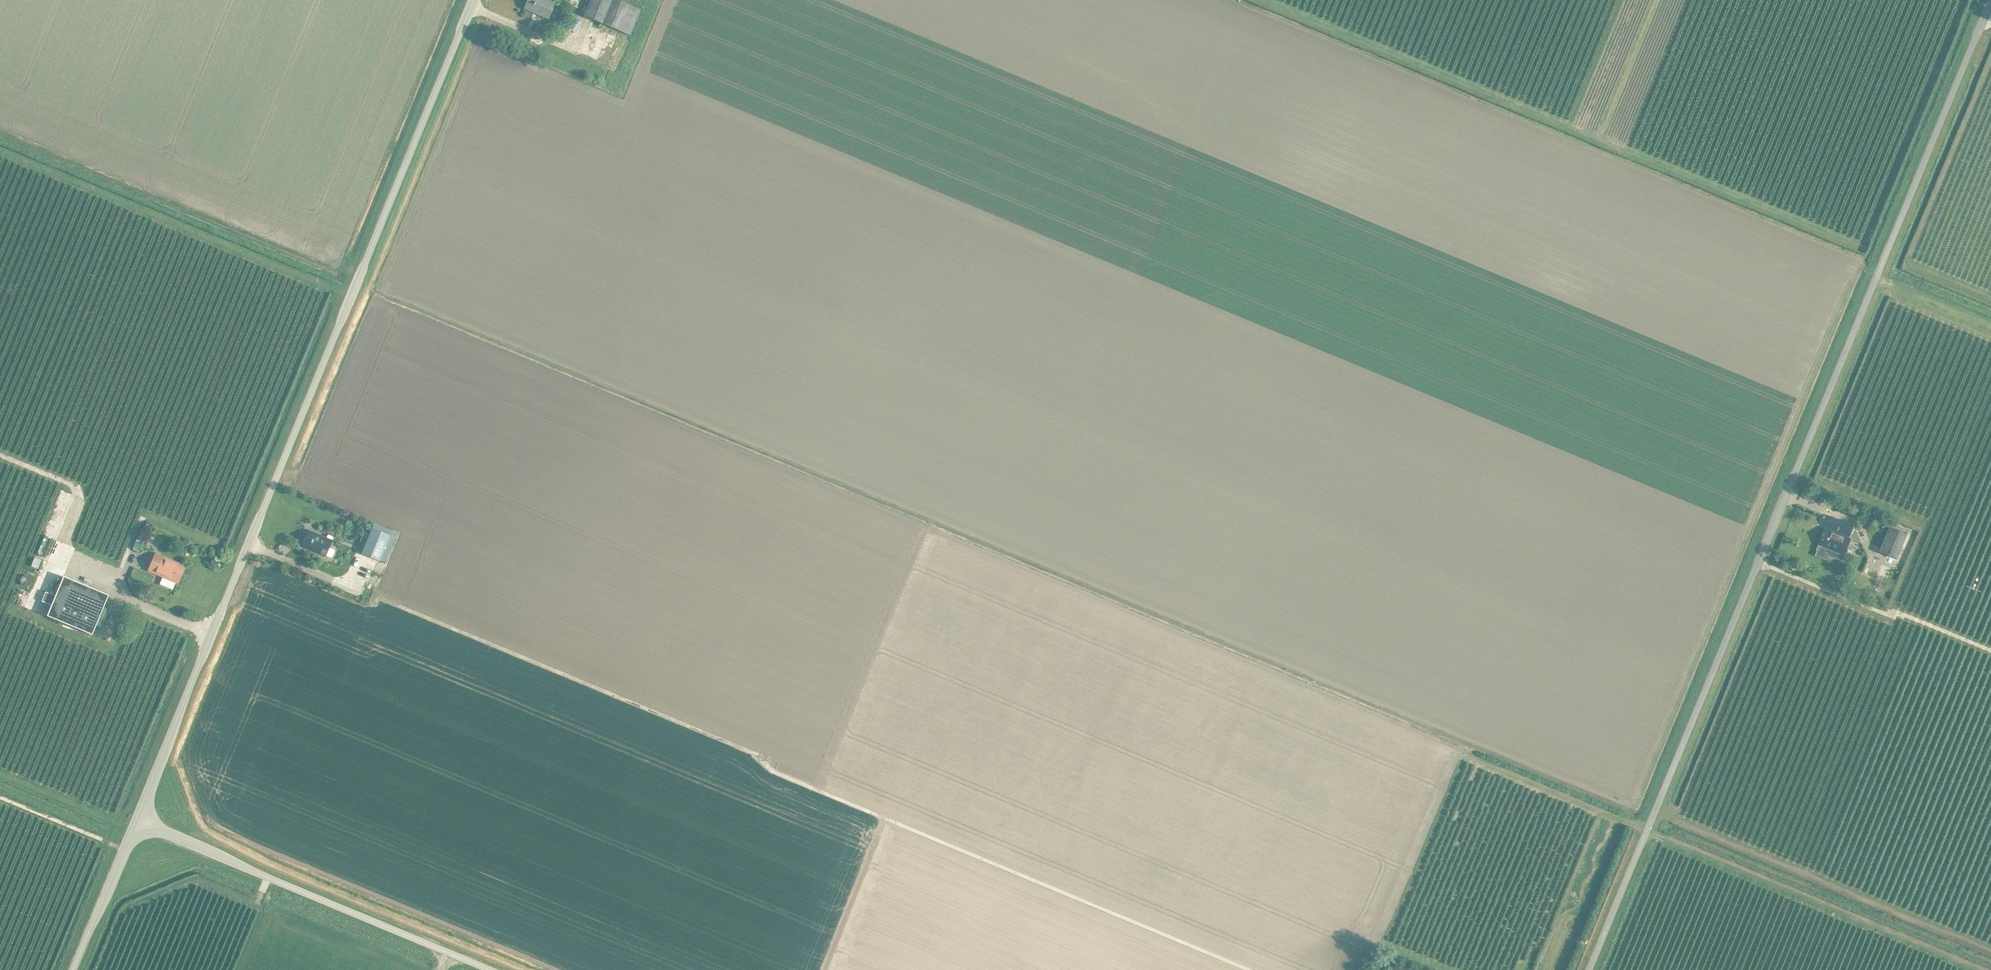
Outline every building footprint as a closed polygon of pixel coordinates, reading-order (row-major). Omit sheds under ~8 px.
[(554,2),(550,0),(526,0),(523,8),(547,18),(554,2)] [(583,16),(603,24),(613,0),(590,0),(583,16)] [(603,24),(629,35),(639,9),(617,0),(613,0),(603,24)] [(54,525),(49,532),(53,535),(58,528),(54,525)] [(1896,559),(1907,534),(1889,526),(1878,552),(1896,559)] [(378,561),(389,535),(371,528),(361,553),(378,561)] [(1840,560),(1843,555),(1849,538),(1825,528),(1818,545),(1819,545),(1816,550),(1840,560)] [(325,556),(332,540),(307,530),(301,546),(325,556)] [(155,554),(148,571),(177,583),(184,566),(155,554)] [(91,634),(107,595),(63,576),(46,616),(91,634)] [(1394,960),(1390,969),(1418,969),(1394,960)]
